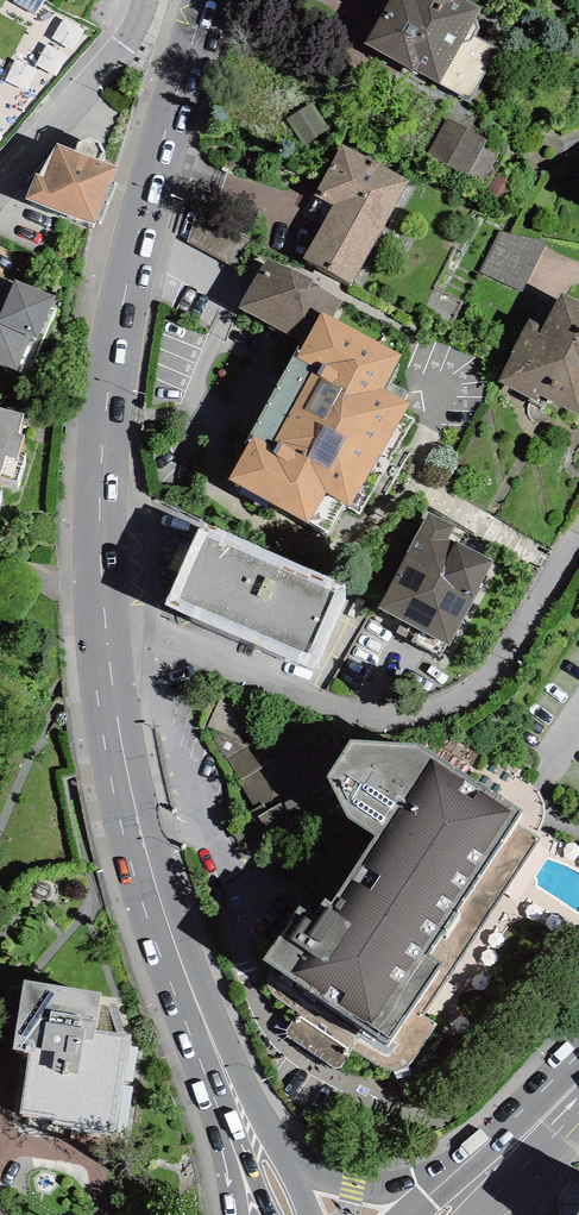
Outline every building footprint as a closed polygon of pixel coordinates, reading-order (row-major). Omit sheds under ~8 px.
[(365,43),(439,84),(468,100),(496,48),(469,33),(482,8),(467,0),(389,0),(365,43)] [(485,139),(447,119),(427,155),(466,175),(485,139)] [(408,181),(343,145),(316,195),(332,204),(302,259),(351,285),(408,181)] [(36,195),(26,220),(83,243),(96,251),(117,193),(98,185),(104,170),(100,159),(88,155),(78,160),(73,172),(57,167),(43,200),(36,195)] [(504,225),(484,270),(526,289),(546,244),(504,225)] [(312,278),(267,257),(237,306),(300,341),(304,344),(322,312),(334,318),(342,301),(311,281),(312,278)] [(0,296),(0,381),(17,388),(29,362),(38,364),(55,324),(14,303),(16,301),(0,296)] [(334,318),(322,312),(304,344),(300,341),(246,439),(251,441),(229,479),(327,533),(344,503),(350,506),(361,513),(413,419),(404,414),(409,403),(383,388),(401,355),(334,318)] [(562,312),(544,342),(531,335),(496,397),(535,419),(539,411),(578,433),(578,321),(562,312)] [(0,441),(0,509),(7,488),(17,491),(25,469),(18,467),(24,449),(0,441)] [(430,511),(378,607),(448,644),(492,562),(447,538),(455,524),(430,511)] [(344,585),(202,522),(164,604),(312,670),(345,600),(344,585)] [(221,688),(206,727),(241,740),(256,701),(221,688)] [(299,723),(229,760),(266,830),(337,793),(328,776),(299,723)] [(337,793),(346,816),(377,834),(331,902),(325,897),(312,913),(299,906),(262,958),(387,1045),(442,964),(428,955),(515,822),(522,812),(420,745),(351,740),(328,776),(337,793)] [(30,1052),(20,1114),(54,1119),(53,1124),(115,1134),(132,1035),(96,1029),(102,993),(24,980),(12,1049),(30,1052)]
